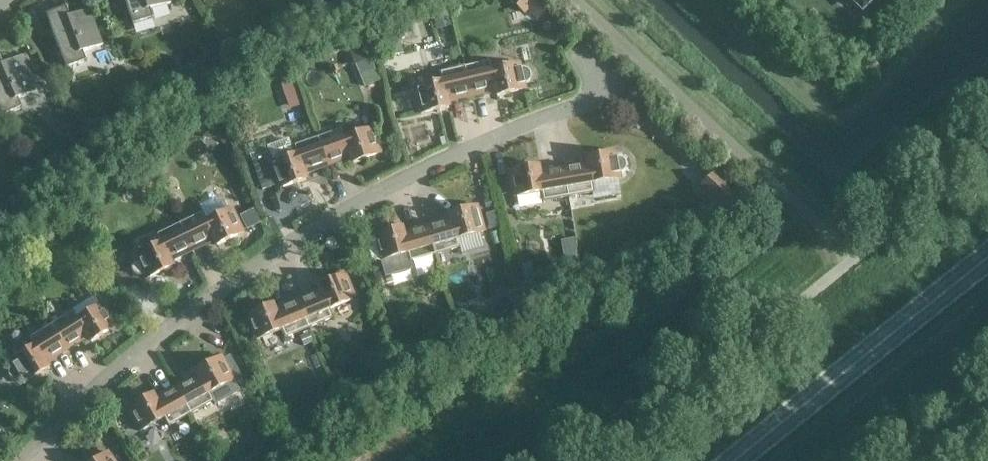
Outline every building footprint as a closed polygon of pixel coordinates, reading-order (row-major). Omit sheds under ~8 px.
[(170,0),(125,0),(132,25),(153,19),(150,10),(171,3),(170,0)] [(508,0),(524,14),(530,6),(539,15),(550,3),(546,0),(508,0)] [(862,9),(871,0),(853,0),(862,9)] [(446,6),(431,11),(437,29),(452,25),(446,6)] [(103,45),(90,10),(63,20),(60,10),(46,15),(66,69),(86,62),(83,52),(103,45)] [(376,18),(387,59),(404,54),(393,13),(376,18)] [(219,44),(209,48),(213,56),(222,52),(219,44)] [(366,47),(350,54),(364,87),(380,80),(366,47)] [(23,56),(0,66),(0,111),(3,117),(22,108),(18,99),(38,90),(23,56)] [(490,61),(465,67),(471,96),(495,90),(497,96),(525,90),(524,85),(526,84),(527,83),(528,82),(529,82),(530,80),(531,79),(531,77),(531,76),(531,74),(530,73),(529,71),(528,70),(527,70),(525,69),(523,69),(520,69),(519,64),(492,70),(490,61)] [(291,66),(276,71),(282,90),(297,85),(291,66)] [(471,96),(465,67),(439,72),(441,82),(415,88),(421,114),(449,107),(447,101),(471,96)] [(201,122),(200,138),(219,139),(220,123),(201,122)] [(342,128),(317,137),(327,165),(351,157),(353,163),(380,154),(371,128),(345,137),(342,128)] [(327,165),(317,137),(290,147),(288,140),(268,147),(270,154),(252,160),(262,190),(277,185),(279,189),(306,179),(304,173),(327,165)] [(588,164),(563,168),(569,197),(594,193),(593,184),(620,179),(619,174),(621,173),(622,173),(623,172),(625,171),(626,169),(626,168),(626,167),(627,166),(627,165),(626,164),(626,163),(626,162),(625,160),(623,159),(621,158),(620,158),(618,158),(616,158),(615,152),(587,157),(588,164)] [(732,187),(709,165),(692,183),(716,204),(732,187)] [(543,202),(569,197),(563,168),(539,172),(538,166),(510,171),(514,197),(541,192),(543,202)] [(451,220),(427,227),(435,256),(460,248),(457,239),(484,232),(476,206),(449,214),(451,220)] [(202,212),(179,223),(192,250),(214,240),(217,245),(243,233),(231,209),(206,221),(202,212)] [(254,210),(241,216),(248,230),(261,223),(254,210)] [(493,212),(483,215),(488,231),(497,228),(493,212)] [(279,230),(272,219),(265,222),(272,234),(279,230)] [(192,250),(179,223),(155,235),(159,243),(135,255),(137,260),(134,262),(132,265),(132,269),(133,273),(136,275),(140,275),(144,274),(146,279),(172,267),(169,261),(192,250)] [(435,256),(427,227),(403,234),(401,228),(373,236),(374,238),(369,240),(367,243),(372,258),(375,260),(380,259),(381,261),(407,254),(410,263),(435,256)] [(320,291),(297,301),(309,328),(333,318),(329,310),(355,299),(344,274),(318,285),(320,291)] [(309,328),(297,301),(274,310),(272,304),(245,315),(256,340),(281,329),(285,338),(309,328)] [(73,311),(51,324),(66,350),(87,337),(91,342),(115,327),(101,304),(78,319),(73,311)] [(470,312),(458,315),(461,323),(472,320),(470,312)] [(66,350),(51,324),(29,338),(33,346),(10,361),(13,365),(11,366),(10,367),(10,368),(9,370),(8,371),(8,372),(8,373),(8,375),(9,376),(10,378),(11,379),(12,380),(14,381),(16,381),(18,381),(19,380),(21,379),(24,384),(49,368),(45,363),(66,350)] [(309,333),(299,336),(303,346),(312,342),(309,333)] [(413,346),(399,350),(402,362),(417,357),(413,346)] [(199,376),(177,388),(191,414),(214,402),(210,393),(234,380),(221,357),(196,371),(199,376)] [(351,384),(341,390),(347,400),(358,393),(351,384)] [(191,414),(177,388),(155,400),(152,394),(127,408),(140,432),(164,419),(168,427),(191,414)] [(114,401),(103,407),(107,414),(118,408),(114,401)] [(107,452),(95,460),(113,460),(107,452)]
